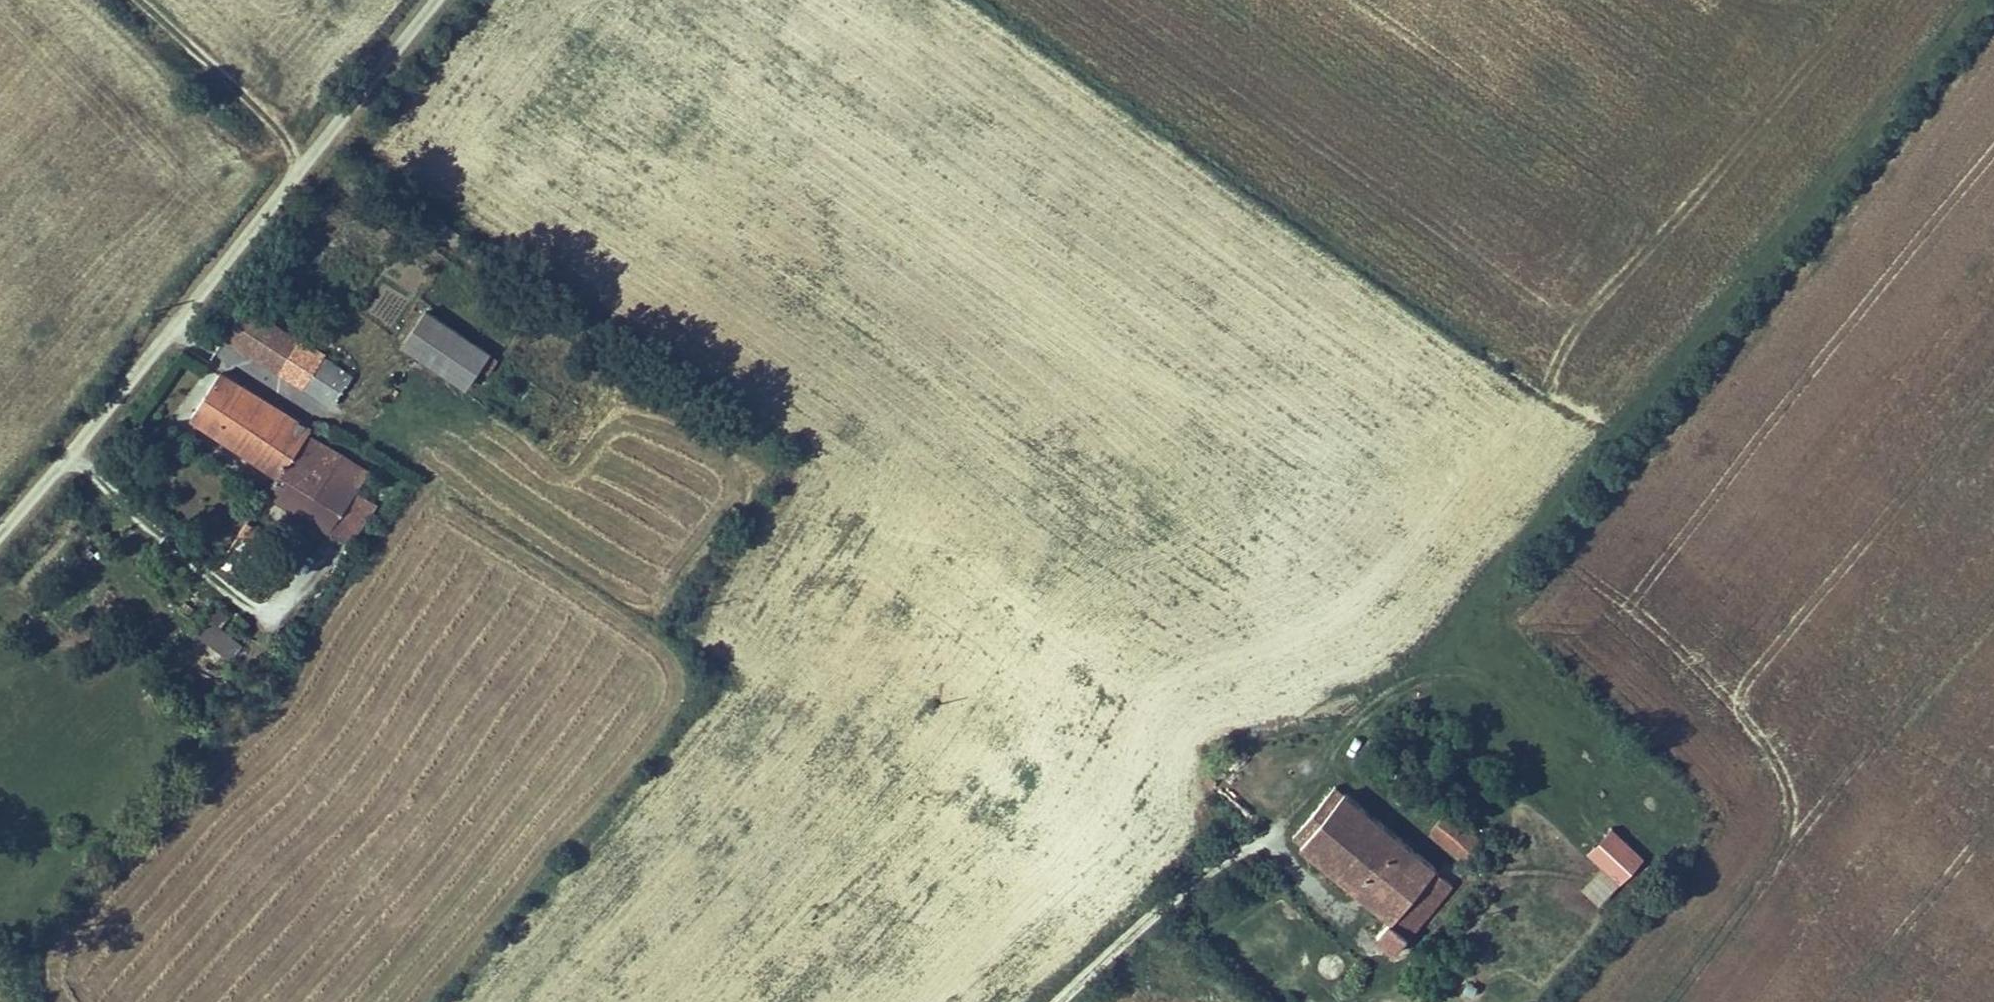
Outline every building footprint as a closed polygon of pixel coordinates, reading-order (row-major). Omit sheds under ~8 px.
[(367,364),(256,290),(238,318),(349,392),(367,364)] [(505,353),(447,304),(421,333),(480,382),(505,353)] [(279,454),(309,417),(311,415),(227,353),(198,393),(279,454)] [(344,443),(309,417),(279,454),(264,473),(303,501),(344,443)] [(366,462),(344,443),(303,501),(325,516),(366,462)] [(354,534),(323,518),(303,547),(335,563),(354,534)] [(218,596),(206,586),(185,613),(219,638),(227,626),(208,610),(218,596)] [(1394,837),(1334,790),(1288,844),(1350,890),(1394,837)] [(1442,803),(1424,823),(1460,855),(1478,836),(1442,803)] [(1585,850),(1600,864),(1582,884),(1600,901),(1645,854),(1611,822),(1585,850)] [(1427,862),(1394,837),(1350,890),(1384,916),(1427,862)] [(1499,861),(1506,867),(1518,854),(1511,848),(1499,861)] [(1451,881),(1427,862),(1384,916),(1370,933),(1394,951),(1425,910),(1451,881)]
